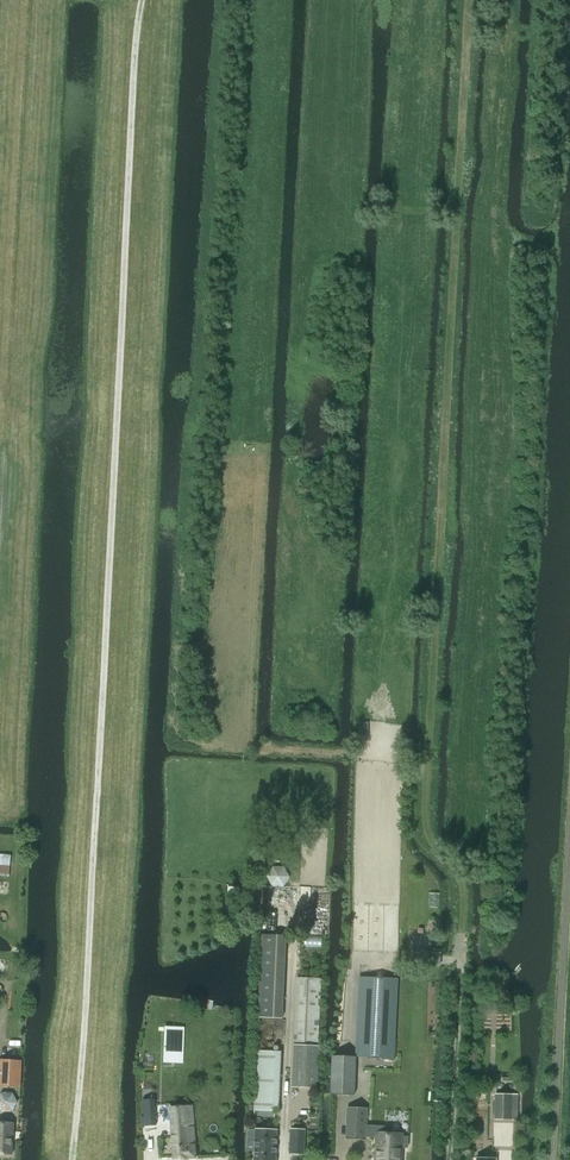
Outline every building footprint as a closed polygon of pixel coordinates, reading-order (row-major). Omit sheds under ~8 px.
[(360,976),(356,1056),(394,1058),(398,978),(360,976)] [(319,1046),(318,1046),(321,978),(297,977),(292,1086),(317,1088),(319,1046)] [(164,1034),(163,1062),(183,1063),(184,1027),(176,1027),(175,1035),(164,1034)] [(355,1094),(356,1056),(335,1055),(332,1055),(332,1060),(331,1093),(355,1094)] [(21,1087),(22,1060),(17,1060),(5,1059),(0,1059),(0,1086),(21,1087)] [(496,1094),(495,1119),(517,1119),(517,1095),(496,1094)] [(147,1126),(157,1125),(155,1101),(145,1102),(147,1126)] [(174,1159),(196,1158),(192,1105),(170,1107),(174,1159)] [(348,1108),(347,1135),(366,1136),(377,1137),(377,1132),(388,1132),(388,1126),(366,1125),(367,1108),(348,1108)] [(12,1155),(14,1123),(0,1122),(0,1154),(12,1155)] [(247,1147),(248,1147),(255,1147),(254,1159),(276,1159),(276,1153),(275,1153),(275,1147),(276,1147),(277,1130),(255,1129),(255,1130),(249,1129),(247,1129),(247,1147)] [(290,1153),(304,1154),(305,1130),(291,1129),(290,1153)] [(375,1159),(401,1159),(402,1148),(408,1148),(409,1136),(402,1136),(403,1133),(388,1132),(377,1132),(377,1137),(375,1159)]
